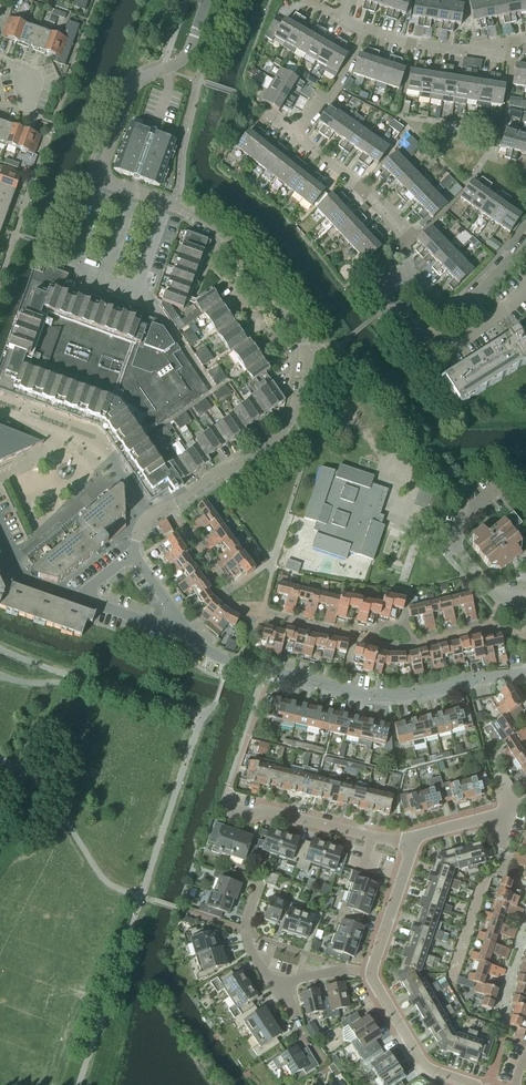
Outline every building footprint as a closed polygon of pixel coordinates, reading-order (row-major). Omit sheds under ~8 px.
[(72,7),(84,11),(88,0),(75,0),(72,7)] [(372,0),(359,0),(365,2),(362,10),(368,12),(372,0)] [(385,0),(372,0),(368,12),(373,14),(376,6),(382,8),(385,0)] [(397,0),(385,0),(382,8),(387,9),(385,18),(391,20),(397,0)] [(410,0),(397,0),(391,20),(396,21),(399,13),(405,15),(410,0)] [(428,0),(416,0),(413,18),(419,19),(418,27),(423,28),(428,0)] [(437,22),(440,2),(428,0),(423,28),(429,29),(431,21),(437,22)] [(497,18),(493,0),(487,0),(481,1),(487,29),(493,28),(491,19),(497,18)] [(510,24),(505,0),(493,0),(497,18),(503,17),(504,26),(510,24)] [(520,14),(518,0),(505,0),(510,24),(516,23),(515,15),(520,14)] [(520,14),(525,12),(525,0),(518,0),(520,14)] [(480,30),(487,29),(481,1),(469,4),(473,23),(479,22),(480,30)] [(447,32),(452,4),(440,2),(437,22),(442,23),(441,31),(447,32)] [(461,26),(464,6),(452,4),(447,32),(452,33),(454,24),(461,26)] [(285,44),(300,18),(295,15),(290,24),(284,21),(283,22),(275,18),(264,38),(272,42),(274,38),(285,44)] [(18,43),(25,25),(8,18),(1,37),(18,43)] [(295,50),(305,32),(300,30),(305,21),(300,18),(285,44),(282,48),(293,54),(295,50)] [(71,47),(79,26),(67,22),(61,38),(59,42),(71,47)] [(44,53),(51,34),(36,29),(25,25),(18,43),(29,47),(33,49),(44,53)] [(306,56),(321,29),(316,27),(311,36),(305,32),(295,50),(306,56)] [(316,61),(326,44),(321,42),(326,33),(321,29),(306,56),(316,61)] [(54,57),(59,42),(61,38),(51,34),(44,53),(54,57)] [(327,67),(341,41),(337,39),(332,48),(326,44),(316,61),(327,67)] [(327,67),(324,72),(335,78),(347,56),(342,53),(347,44),(341,41),(327,67)] [(64,67),(71,47),(59,42),(54,57),(52,63),(64,67)] [(364,78),(373,51),(368,49),(365,58),(359,55),(352,75),(364,78)] [(376,61),(379,53),(373,51),(364,78),(376,82),(382,63),(376,61)] [(525,74),(525,57),(523,56),(521,67),(515,66),(512,86),(524,87),(525,74)] [(387,86),(396,59),(390,57),(388,65),(382,63),(376,82),(387,86)] [(399,90),(405,71),(399,69),(402,60),(396,59),(387,86),(399,90)] [(418,94),(423,63),(417,62),(415,73),(409,72),(406,92),(418,94)] [(430,100),(433,75),(428,75),(429,64),(423,63),(418,94),(418,98),(430,100)] [(442,101),(447,67),(441,66),(439,76),(433,75),(430,100),(442,101)] [(454,103),(457,79),(451,78),(452,68),(447,67),(442,101),(454,103)] [(466,101),(470,71),(465,70),(463,80),(457,79),(454,103),(466,105),(466,101)] [(301,90),(304,85),(280,71),(274,81),(291,91),(294,86),(301,90)] [(478,103),(481,83),(475,82),(477,72),(470,71),(466,101),(478,103)] [(490,105),(494,74),(488,73),(487,84),(481,83),(478,103),(477,107),(489,109),(490,105)] [(494,74),(490,105),(502,106),(505,86),(499,85),(500,75),(494,74)] [(288,96),(291,91),(274,81),(268,92),(292,106),(295,100),(288,96)] [(289,111),(292,106),(268,92),(262,102),(279,112),(282,107),(289,111)] [(324,137),(340,114),(330,107),(318,123),(323,127),(319,133),(324,137)] [(508,109),(507,113),(516,115),(515,118),(520,119),(521,117),(522,112),(509,109),(508,109)] [(338,137),(350,121),(340,114),(324,137),(329,141),(333,134),(338,137)] [(343,151),(360,127),(350,121),(338,137),(343,140),(338,147),(343,151)] [(13,126),(4,123),(0,122),(0,143),(6,145),(13,126)] [(152,129),(151,133),(130,125),(113,171),(159,188),(175,142),(155,134),(156,130),(152,129)] [(16,149),(23,130),(18,128),(14,127),(13,126),(6,145),(7,146),(16,149)] [(358,151),(369,134),(360,127),(343,151),(348,154),(353,147),(358,151)] [(246,155),(264,133),(259,129),(254,136),(249,132),(237,148),(246,155)] [(510,160),(517,132),(505,129),(500,148),(506,150),(504,158),(510,160)] [(33,155),(40,136),(25,131),(23,130),(16,149),(18,150),(33,155)] [(525,145),(525,135),(517,132),(510,160),(515,161),(517,153),(524,154),(525,145)] [(263,144),(268,137),(264,133),(246,155),(256,163),(268,147),(263,144)] [(363,164),(379,141),(369,134),(358,151),(363,154),(358,161),(363,164)] [(378,165),(389,148),(379,141),(363,164),(368,168),(372,161),(378,165)] [(414,143),(406,151),(411,156),(420,146),(416,142),(414,143)] [(265,170),(283,148),(278,144),(272,151),(268,147),(256,163),(265,170)] [(282,158),(287,151),(283,148),(265,170),(274,177),(287,162),(282,158)] [(384,182),(404,162),(396,153),(382,167),(386,172),(380,178),(384,182)] [(284,185),(301,162),(297,159),(291,166),(287,162),(274,177),(284,185)] [(301,173),(306,166),(301,162),(284,185),(293,192),(305,177),(301,173)] [(399,185),(413,171),(404,162),(384,182),(388,186),(395,180),(399,185)] [(22,174),(3,167),(0,175),(0,186),(15,192),(22,174)] [(401,199),(421,179),(413,171),(399,185),(403,189),(397,195),(401,199)] [(303,199),(320,177),(316,174),(310,181),(305,177),(293,192),(303,199)] [(453,181),(448,176),(443,180),(448,185),(453,181)] [(320,188),(325,181),(320,177),(303,199),(312,207),(324,192),(320,188)] [(416,202),(430,188),(421,179),(401,199),(405,204),(412,198),(416,202)] [(470,205),(486,182),(481,179),(476,186),(471,182),(460,198),(470,205)] [(486,193),(491,186),(486,182),(470,205),(480,212),(491,196),(486,193)] [(15,192),(0,186),(0,215),(6,217),(9,209),(15,192)] [(418,216),(438,197),(430,188),(416,202),(420,206),(413,212),(418,216)] [(490,219),(506,196),(501,192),(496,200),(491,196),(480,212),(490,219)] [(325,218),(345,199),(341,194),(335,200),(331,195),(316,209),(325,218)] [(506,207),(511,200),(506,196),(490,219),(499,226),(511,210),(506,207)] [(433,219),(447,205),(438,197),(418,216),(422,221),(428,214),(433,219)] [(343,209),(349,203),(345,199),(325,218),(333,227),(347,213),(343,209)] [(510,233),(525,210),(521,206),(516,213),(511,210),(499,226),(510,233)] [(341,236),(362,216),(358,212),(351,218),(347,213),(333,227),(341,236)] [(360,226),(366,221),(362,216),(341,236),(349,244),(364,231),(360,226)] [(419,256),(439,236),(431,227),(416,241),(421,245),(415,251),(419,256)] [(357,253),(378,234),(374,230),(368,235),(364,231),(349,244),(357,253)] [(173,306),(183,309),(208,240),(186,233),(162,302),(163,302),(169,304),(173,306)] [(376,244),(382,239),(378,234),(357,253),(366,262),(380,249),(376,244)] [(433,258),(447,245),(439,236),(419,256),(423,260),(429,254),(433,258)] [(435,273),(456,253),(447,245),(433,258),(437,263),(431,268),(435,273)] [(450,276),(464,262),(456,253),(435,273),(440,277),(446,271),(450,276)] [(452,290),(473,271),(464,262),(450,276),(454,280),(448,286),(452,290)] [(143,316),(74,291),(64,288),(68,275),(53,270),(45,267),(42,274),(33,271),(0,362),(0,391),(100,427),(151,502),(168,490),(171,494),(183,486),(181,482),(173,470),(168,474),(142,437),(208,392),(171,337),(169,339),(158,321),(150,319),(143,316)] [(203,314),(221,302),(212,289),(198,298),(200,301),(193,306),(196,310),(200,316),(203,314)] [(210,324),(227,312),(221,302),(203,314),(210,324)] [(175,313),(172,308),(166,313),(169,317),(175,313)] [(217,334),(234,322),(227,312),(210,324),(217,334)] [(172,322),(178,317),(175,313),(169,317),(172,322)] [(185,327),(181,321),(178,317),(172,322),(178,331),(185,327)] [(224,343),(241,332),(234,322),(217,334),(224,343)] [(185,341),(194,334),(190,328),(181,335),(185,341)] [(521,331),(506,341),(508,343),(444,383),(458,404),(525,361),(525,335),(521,331)] [(233,352),(250,340),(249,340),(247,341),(241,332),(224,343),(230,353),(233,352)] [(189,347),(199,341),(194,334),(185,341),(189,347)] [(239,362),(256,350),(250,340),(233,352),(239,362)] [(198,361),(209,353),(205,347),(194,354),(198,361)] [(246,371),(263,360),(256,350),(239,362),(246,371)] [(202,367),(213,359),(209,353),(198,361),(202,367)] [(269,378),(266,373),(270,370),(263,360),(246,371),(252,381),(245,386),(249,392),(269,378)] [(212,380),(223,373),(218,367),(208,374),(212,380)] [(216,386),(227,379),(223,373),(212,380),(216,386)] [(285,401),(273,384),(253,397),(265,414),(285,401)] [(231,395),(225,386),(219,389),(226,399),(231,395)] [(226,399),(219,389),(213,394),(219,403),(226,399)] [(265,414),(253,397),(253,398),(244,404),(255,421),(265,414)] [(211,408),(205,399),(200,403),(206,412),(211,408)] [(206,412),(200,403),(193,408),(199,417),(206,412)] [(255,421),(244,404),(234,411),(245,428),(255,421)] [(247,430),(245,428),(234,411),(233,411),(235,413),(225,420),(237,437),(247,430)] [(192,422),(185,413),(180,416),(186,426),(192,422)] [(186,426),(180,416),(173,421),(179,430),(186,426)] [(237,437),(225,420),(215,426),(227,444),(237,437)] [(172,436),(166,426),(160,430),(166,439),(172,436)] [(227,444),(215,426),(206,433),(217,450),(227,444)] [(42,442),(0,427),(0,462),(42,442)] [(166,439),(160,430),(149,437),(154,445),(158,442),(160,444),(166,439)] [(217,450),(206,433),(196,440),(208,457),(217,450)] [(211,462),(208,457),(196,440),(195,440),(198,445),(189,451),(201,468),(211,462)] [(201,468),(189,451),(179,458),(191,475),(201,468)] [(191,475),(179,458),(169,465),(173,470),(181,482),(191,475)] [(309,501),(303,519),(317,524),(320,524),(319,525),(316,535),(312,548),(311,549),(312,549),(312,548),(328,554),(329,555),(329,554),(336,556),(345,559),(345,560),(346,560),(348,553),(349,553),(361,557),(371,561),(373,561),(373,560),(372,560),(378,544),(379,543),(378,543),(383,527),(384,527),(377,524),(388,490),(380,488),(372,485),(371,485),(371,484),(374,477),(373,477),(373,478),(357,472),(356,471),(356,472),(340,467),(340,466),(339,466),(337,473),(321,468),(320,469),(321,469),(316,485),(315,485),(316,486),(310,502),(309,501)] [(125,528),(124,501),(123,492),(123,491),(122,489),(121,489),(120,488),(118,489),(28,561),(34,569),(31,572),(31,573),(31,574),(31,575),(31,576),(32,576),(32,577),(33,577),(56,584),(125,528)] [(193,530),(192,530),(196,535),(209,525),(210,525),(209,525),(218,519),(205,501),(197,507),(198,508),(204,516),(194,523),(196,526),(197,527),(193,530)] [(471,537),(477,544),(472,548),(489,569),(494,565),(500,572),(510,563),(521,555),(515,548),(521,543),(520,542),(518,540),(525,533),(512,515),(488,535),(482,528),(471,537)] [(205,547),(208,552),(222,542),(230,536),(229,535),(218,520),(218,519),(209,525),(210,525),(211,527),(213,530),(216,534),(206,540),(209,544),(205,547)] [(166,520),(159,525),(163,532),(164,535),(172,530),(166,521),(166,520)] [(161,546),(157,549),(164,558),(170,566),(185,555),(186,555),(187,554),(187,553),(186,552),(187,551),(184,547),(183,548),(182,547),(181,545),(179,542),(175,536),(168,542),(161,546)] [(217,564),(220,569),(222,567),(223,567),(225,566),(226,565),(227,564),(226,564),(242,553),(234,542),(232,538),(230,536),(222,542),(226,548),(228,551),(219,557),(221,561),(217,564)] [(226,565),(225,566),(227,569),(229,572),(230,573),(234,579),(235,580),(240,577),(245,574),(246,576),(248,575),(253,572),(254,571),(253,568),(249,562),(242,553),(226,564),(227,564),(226,565)] [(170,566),(168,567),(173,575),(183,569),(185,572),(185,573),(184,574),(188,579),(198,572),(193,566),(191,562),(186,555),(185,555),(170,566)] [(298,572),(301,565),(297,563),(296,563),(293,572),(298,574),(298,573),(298,572)] [(180,584),(178,586),(184,594),(186,593),(195,586),(202,595),(207,591),(210,589),(206,583),(203,580),(198,572),(188,579),(180,584)] [(279,581),(276,594),(287,596),(285,605),(283,613),(293,615),(294,611),(297,599),(299,589),(291,587),(286,585),(288,578),(281,576),(279,581)] [(11,585),(12,584),(7,582),(2,584),(0,580),(0,608),(81,637),(87,622),(92,624),(95,614),(94,613),(94,614),(11,585)] [(320,594),(317,604),(318,604),(328,606),(324,623),(334,625),(336,617),(337,615),(336,615),(340,599),(326,596),(328,588),(322,587),(322,586),(322,587),(320,594)] [(317,604),(320,594),(299,589),(297,599),(308,601),(303,618),(314,620),(318,604),(317,604)] [(202,595),(197,598),(201,603),(203,602),(204,604),(208,607),(201,616),(208,622),(222,606),(218,602),(215,600),(211,597),(207,591),(202,595)] [(460,596),(449,599),(452,609),(462,606),(465,617),(470,616),(471,621),(471,622),(476,620),(472,604),(470,594),(460,596)] [(359,611),(361,601),(341,596),(340,599),(336,615),(337,615),(336,617),(352,621),(352,620),(354,621),(356,610),(359,611)] [(403,611),(403,609),(404,603),(405,601),(402,600),(395,599),(385,596),(384,596),(381,606),(379,614),(379,615),(379,616),(379,617),(387,619),(389,619),(395,621),(397,621),(399,613),(400,610),(403,611)] [(439,601),(429,604),(431,614),(432,614),(442,611),(443,616),(445,622),(449,621),(450,626),(451,627),(456,625),(456,624),(452,609),(449,599),(439,601)] [(379,614),(381,606),(379,605),(362,601),(361,601),(359,611),(356,622),(372,626),(372,625),(374,626),(376,619),(377,616),(377,615),(378,615),(379,616),(379,615),(379,614)] [(429,604),(408,609),(411,619),(419,616),(422,616),(425,630),(426,633),(436,630),(435,629),(432,614),(431,614),(429,604)] [(208,623),(205,626),(218,637),(229,624),(228,626),(234,629),(235,627),(237,623),(239,619),(239,618),(232,615),(229,612),(222,606),(208,622),(208,623)] [(265,628),(262,639),(267,641),(265,652),(271,653),(271,651),(280,654),(283,641),(285,633),(265,628)] [(285,633),(283,641),(290,642),(290,641),(291,640),(295,641),(292,653),(302,655),(307,634),(286,629),(285,633)] [(307,634),(302,655),(311,657),(314,646),(317,647),(318,648),(318,649),(324,651),(327,639),(307,634)] [(480,640),(484,658),(486,667),(496,664),(492,647),(503,645),(501,635),(480,640)] [(324,651),(322,658),(332,661),(335,649),(338,650),(339,652),(339,653),(345,655),(348,645),(348,643),(327,637),(327,639),(324,651)] [(473,639),(459,642),(463,659),(474,656),(475,661),(484,658),(480,640),(479,637),(477,638),(477,637),(472,638),(473,639)] [(228,640),(225,649),(234,652),(237,643),(228,640)] [(459,642),(438,647),(441,659),(447,657),(447,655),(452,654),(455,665),(464,663),(463,659),(459,642)] [(356,647),(352,663),(353,664),(363,666),(362,671),(372,673),(377,652),(374,651),(374,650),(370,649),(370,650),(356,647)] [(438,647),(418,652),(421,664),(427,662),(427,660),(431,659),(434,670),(444,668),(441,659),(438,647)] [(377,652),(372,673),(381,675),(384,664),(390,665),(391,666),(391,668),(397,668),(397,655),(389,655),(377,652)] [(404,655),(397,655),(397,668),(403,668),(403,667),(406,666),(407,665),(410,664),(411,664),(414,675),(423,673),(421,664),(418,652),(405,655),(404,655)] [(494,698),(490,700),(501,718),(502,719),(520,707),(515,700),(514,698),(511,693),(508,689),(507,689),(494,698)] [(285,702),(286,702),(287,697),(277,694),(276,700),(267,698),(266,705),(267,704),(271,705),(270,708),(267,708),(283,712),(285,702)] [(295,704),(286,702),(285,702),(283,712),(281,721),(280,726),(293,729),(294,724),(298,707),(294,706),(295,704)] [(464,730),(472,728),(467,705),(460,707),(460,709),(455,710),(455,708),(448,709),(449,712),(446,713),(450,730),(463,727),(464,730)] [(307,727),(311,708),(302,706),(301,708),(298,707),(294,724),(307,727)] [(495,722),(490,725),(491,726),(502,743),(504,742),(503,742),(508,739),(517,734),(517,733),(511,724),(519,719),(520,718),(518,714),(523,711),(520,707),(502,719),(501,718),(495,722)] [(281,721),(283,712),(267,708),(270,709),(269,713),(265,712),(265,711),(263,717),(271,719),(270,725),(280,727),(280,726),(281,721)] [(320,730),(324,713),(320,712),(321,710),(311,708),(307,727),(320,730)] [(334,714),(332,713),(327,712),(327,714),(324,713),(320,730),(330,733),(334,714)] [(451,732),(450,730),(446,713),(436,715),(437,719),(434,720),(437,735),(451,732)] [(346,716),(336,714),(334,714),(330,733),(345,736),(350,719),(346,718),(346,716)] [(434,720),(430,720),(429,716),(420,719),(424,738),(437,735),(434,720)] [(358,739),(363,720),(353,718),(353,720),(350,719),(345,736),(346,737),(345,742),(357,745),(358,739)] [(426,744),(424,738),(420,719),(410,721),(411,725),(408,726),(412,741),(413,747),(426,744)] [(371,742),(376,725),(372,724),(373,722),(363,720),(358,739),(357,745),(365,747),(367,750),(370,751),(371,742)] [(408,726),(405,727),(404,723),(393,725),(398,745),(412,741),(408,726)] [(390,733),(388,732),(389,726),(379,724),(379,725),(376,725),(371,742),(384,745),(383,750),(392,752),(390,733)] [(503,742),(504,742),(510,752),(504,756),(509,763),(515,760),(523,754),(518,745),(525,740),(525,737),(525,735),(525,734),(525,727),(517,733),(517,734),(508,739),(503,742)] [(301,749),(303,744),(290,741),(289,746),(301,749)] [(314,752),(316,747),(303,744),(301,749),(314,752)] [(515,760),(522,771),(520,772),(524,779),(525,778),(525,752),(523,754),(515,760)] [(264,766),(265,761),(255,758),(254,763),(245,761),(243,771),(261,775),(263,766),(264,766)] [(345,768),(346,763),(333,760),(332,765),(345,768)] [(276,769),(278,764),(265,761),(264,766),(263,766),(261,775),(259,785),(268,788),(268,786),(272,787),(276,769)] [(303,770),(290,767),(288,772),(289,772),(284,791),(294,794),(294,792),(298,793),(303,770)] [(310,769),(306,768),(304,767),(304,768),(303,770),(298,793),(301,794),(300,795),(313,798),(317,779),(315,778),(316,772),(309,770),(310,769)] [(288,772),(276,769),(272,787),(275,787),(275,789),(284,791),(289,772),(288,772)] [(259,785),(261,775),(243,771),(241,781),(249,783),(248,788),(257,791),(259,785)] [(483,792),(489,790),(484,773),(476,775),(477,778),(463,782),(468,799),(471,799),(472,801),(478,799),(478,797),(484,795),(483,792)] [(328,781),(323,799),(326,800),(326,801),(336,804),(341,784),(342,779),(329,776),(328,781)] [(349,805),(355,782),(343,778),(341,784),(336,804),(346,806),(346,804),(349,805)] [(442,785),(442,784),(440,778),(430,780),(428,782),(430,790),(421,793),(426,811),(429,810),(430,812),(436,811),(435,808),(441,807),(440,803),(446,801),(442,785)] [(328,781),(320,779),(317,779),(313,798),(320,800),(320,798),(323,799),(328,781)] [(367,791),(369,785),(355,782),(349,805),(353,806),(352,808),(362,810),(367,790),(367,791)] [(465,800),(468,799),(463,782),(450,785),(449,783),(442,784),(442,785),(446,801),(452,800),(453,804),(459,802),(459,804),(466,803),(465,800)] [(380,794),(367,791),(367,790),(362,810),(371,812),(372,811),(375,812),(380,794)] [(423,812),(426,811),(421,793),(408,796),(407,794),(399,796),(403,813),(409,811),(410,815),(416,813),(417,816),(423,814),(423,812)] [(380,794),(375,812),(379,812),(378,814),(388,816),(393,797),(380,794)] [(215,824),(209,842),(216,845),(214,851),(229,856),(237,833),(224,829),(225,827),(215,824)] [(256,848),(254,855),(265,858),(266,853),(276,856),(284,834),(269,829),(264,842),(258,840),(256,848)] [(237,833),(229,856),(243,861),(241,866),(249,868),(253,855),(254,855),(256,848),(249,845),(251,838),(237,833)] [(284,834),(276,856),(286,860),(284,865),(295,869),(302,848),(296,846),(298,839),(284,834)] [(302,848),(295,869),(307,873),(310,864),(319,867),(327,845),(312,840),(308,850),(302,848)] [(466,847),(474,876),(479,875),(476,865),(485,863),(484,860),(491,858),(489,850),(482,852),(480,844),(466,847)] [(327,845),(319,867),(333,872),(333,874),(340,876),(342,868),(345,859),(339,857),(341,850),(327,845)] [(470,878),(474,876),(466,847),(453,851),(458,868),(458,870),(467,868),(470,878)] [(450,870),(451,870),(458,868),(453,851),(437,855),(434,865),(450,870)] [(514,853),(512,858),(517,860),(515,865),(525,868),(525,857),(514,853)] [(453,871),(451,870),(450,870),(434,865),(430,877),(459,887),(460,882),(451,879),(453,871)] [(234,884),(237,877),(215,870),(213,877),(219,879),(214,893),(232,899),(232,900),(235,901),(240,886),(234,884)] [(352,871),(348,882),(353,884),(350,894),(372,901),(377,887),(371,884),(373,878),(352,871)] [(270,874),(262,877),(264,884),(265,884),(274,887),(278,876),(270,874)] [(457,891),(459,887),(430,877),(426,890),(445,897),(447,888),(457,891)] [(501,883),(495,901),(497,902),(515,908),(515,907),(518,900),(518,898),(520,892),(521,890),(520,890),(513,887),(510,886),(511,884),(501,880),(501,883)] [(442,905),(445,897),(426,890),(421,903),(450,912),(451,908),(442,905)] [(214,893),(211,892),(207,906),(200,904),(198,911),(220,919),(222,912),(227,914),(232,900),(232,899),(214,893)] [(342,901),(338,913),(358,920),(361,914),(367,916),(372,901),(350,894),(347,903),(342,901)] [(271,898),(263,921),(276,925),(277,922),(283,903),(271,898)] [(283,903),(277,922),(283,924),(281,931),(294,935),(301,913),(293,911),(295,905),(284,901),(283,903)] [(486,913),(484,919),(491,921),(500,925),(500,924),(504,914),(515,918),(518,919),(520,920),(523,910),(521,909),(518,908),(515,907),(515,908),(497,902),(495,901),(493,907),(495,908),(494,911),(493,915),(486,913)] [(448,917),(450,912),(421,903),(417,915),(436,922),(439,913),(448,917)] [(301,913),(294,935),(306,939),(309,933),(315,935),(322,914),(310,910),(309,916),(301,913)] [(338,913),(334,925),(339,926),(336,936),(358,943),(363,929),(356,926),(358,920),(338,913)] [(441,923),(436,922),(417,915),(413,928),(442,938),(443,933),(438,931),(441,923)] [(479,932),(477,939),(484,941),(494,945),(494,944),(497,934),(511,939),(513,940),(513,939),(517,930),(516,930),(515,929),(500,924),(500,925),(491,921),(486,935),(479,932)] [(203,929),(197,931),(196,928),(187,930),(188,933),(183,935),(186,945),(192,944),(195,956),(221,948),(216,932),(204,935),(203,929)] [(440,942),(442,938),(413,928),(409,940),(428,947),(430,939),(440,942)] [(328,944),(324,955),(344,962),(346,956),(353,958),(358,943),(336,936),(333,945),(328,944)] [(425,955),(428,947),(409,940),(405,953),(433,963),(435,958),(425,955)] [(472,952),(470,959),(477,962),(479,962),(480,962),(487,965),(487,964),(490,954),(505,959),(506,960),(507,960),(507,957),(510,950),(509,950),(504,948),(494,944),(494,945),(484,941),(480,955),(472,952)] [(213,969),(229,965),(224,948),(221,949),(221,948),(195,956),(200,973),(197,974),(199,979),(208,977),(208,976),(214,974),(213,969)] [(432,967),(433,963),(405,953),(400,966),(418,972),(419,973),(422,964),(432,967)] [(468,980),(467,980),(468,981),(473,982),(477,984),(482,985),(486,975),(495,978),(497,978),(498,974),(504,976),(505,971),(503,970),(487,964),(487,965),(480,962),(479,962),(475,975),(470,973),(468,980)] [(516,984),(518,985),(525,987),(525,965),(522,964),(520,972),(518,976),(517,980),(516,984)] [(417,974),(418,972),(400,966),(397,976),(405,990),(421,980),(417,974)] [(217,980),(210,984),(217,994),(224,990),(228,997),(249,984),(241,972),(234,976),(231,970),(217,980)] [(412,1002),(438,987),(435,982),(427,987),(422,979),(421,980),(405,990),(412,1002)] [(438,987),(412,1002),(419,1013),(436,1003),(432,996),(440,991),(441,991),(448,987),(446,982),(438,987)] [(234,1005),(227,1009),(234,1020),(255,1006),(250,1000),(257,996),(249,984),(228,997),(234,1005)] [(477,984),(474,993),(485,996),(484,1000),(482,1001),(481,1000),(479,1007),(481,1007),(491,1011),(493,1003),(495,999),(498,990),(496,989),(482,985),(477,984)] [(330,1001),(322,1003),(325,1019),(339,1016),(337,1009),(348,1007),(343,985),(327,988),(330,1001)] [(511,1005),(515,1006),(523,1008),(525,1002),(524,1002),(523,1001),(525,997),(525,987),(518,985),(517,986),(515,993),(514,997),(511,1005)] [(318,990),(301,993),(306,1015),(322,1012),(318,990)] [(425,1025),(451,1009),(449,1005),(440,1010),(436,1003),(419,1013),(425,1025)] [(235,1020),(234,1021),(239,1029),(246,1025),(252,1035),(272,1021),(268,1014),(270,1013),(266,1007),(258,1012),(255,1006),(234,1020),(235,1020)] [(509,1026),(510,1026),(517,1029),(525,1031),(525,1028),(525,1009),(523,1008),(515,1006),(513,1014),(512,1016),(511,1020),(509,1026)] [(448,1027),(450,1027),(445,1018),(453,1013),(451,1009),(425,1025),(432,1036),(448,1027)] [(367,1017),(361,1021),(356,1012),(339,1023),(343,1029),(347,1026),(356,1039),(374,1027),(367,1017)] [(272,1021),(252,1035),(259,1045),(253,1049),(258,1057),(279,1043),(276,1038),(283,1033),(279,1027),(277,1028),(272,1021)] [(313,1023),(306,1028),(314,1040),(321,1035),(313,1023)] [(356,1039),(350,1043),(357,1053),(362,1061),(379,1050),(381,1049),(375,1041),(380,1037),(374,1027),(356,1039)] [(453,1035),(448,1027),(432,1036),(440,1050),(451,1054),(457,1036),(456,1036),(453,1035)] [(464,1058),(473,1029),(469,1028),(466,1038),(457,1035),(456,1036),(457,1036),(451,1054),(464,1058)] [(484,1039),(482,1043),(475,1041),(478,1031),(473,1029),(464,1058),(477,1063),(479,1054),(487,1057),(492,1042),(484,1039)] [(522,1041),(525,1031),(517,1029),(514,1038),(522,1041)] [(296,1047),(273,1061),(278,1069),(284,1066),(284,1067),(286,1065),(292,1076),(302,1069),(305,1074),(318,1067),(310,1053),(302,1057),(300,1053),(296,1047)] [(383,1056),(379,1050),(362,1061),(363,1061),(359,1063),(365,1072),(368,1072),(372,1070),(377,1078),(396,1065),(388,1052),(383,1056)] [(405,1078),(396,1065),(377,1078),(381,1084),(402,1084),(400,1082),(405,1078)] [(329,1072),(326,1067),(320,1071),(323,1076),(329,1072)]
